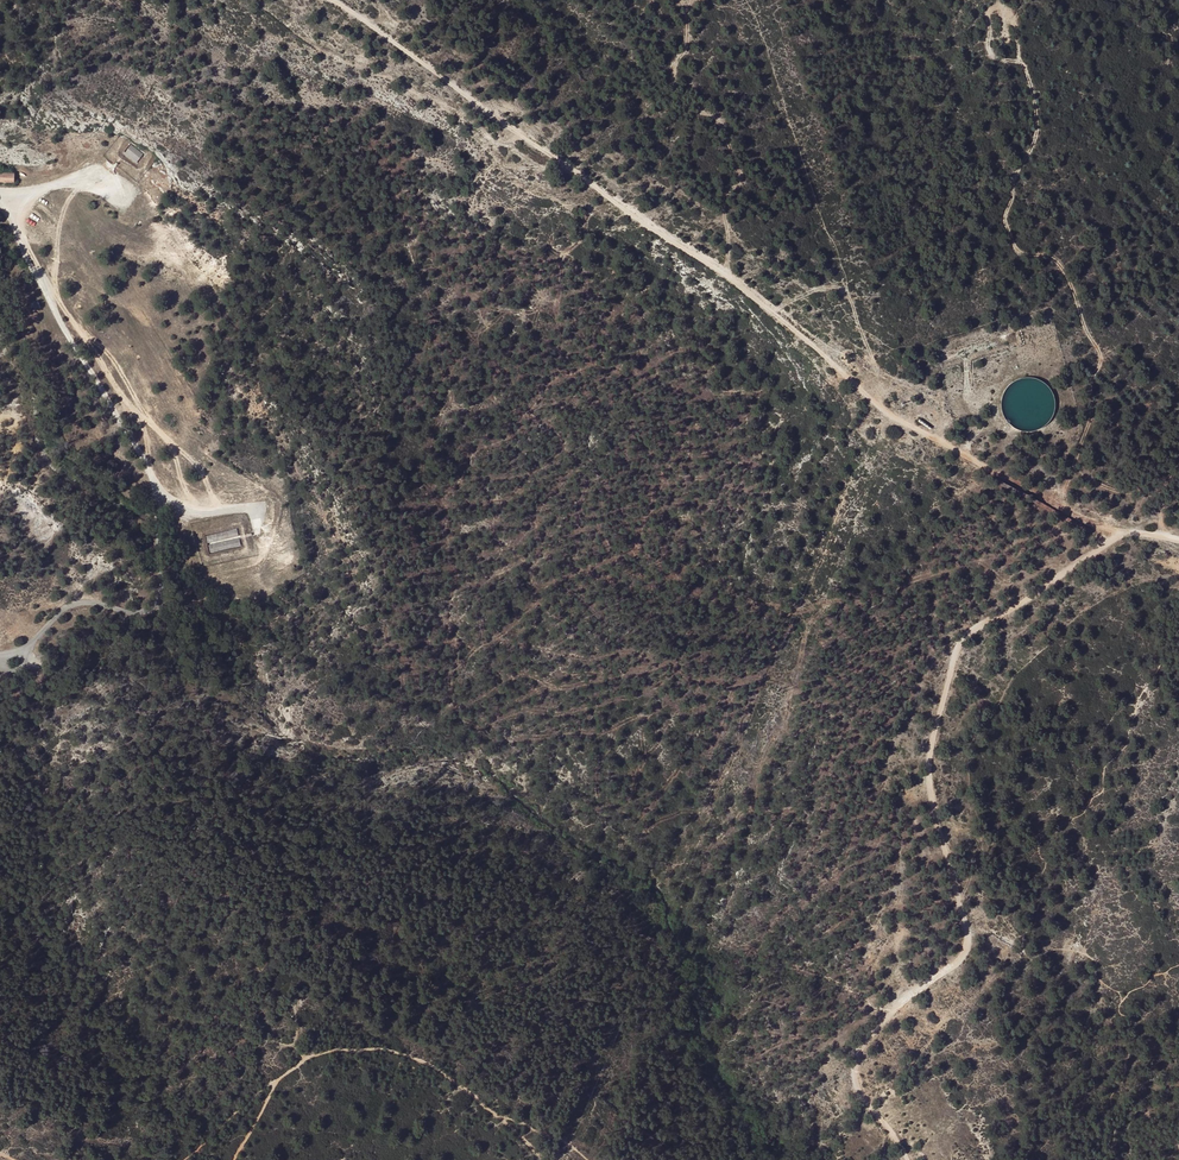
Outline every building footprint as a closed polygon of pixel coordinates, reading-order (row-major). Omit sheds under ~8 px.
[(143,156),(131,146),(125,154),(138,163),(143,156)] [(0,172),(0,182),(14,183),(14,173),(0,172)] [(36,301),(29,304),(32,312),(39,309),(36,301)] [(237,530),(206,537),(208,543),(238,536),(237,530)] [(239,540),(209,546),(210,552),(241,546),(239,540)]
